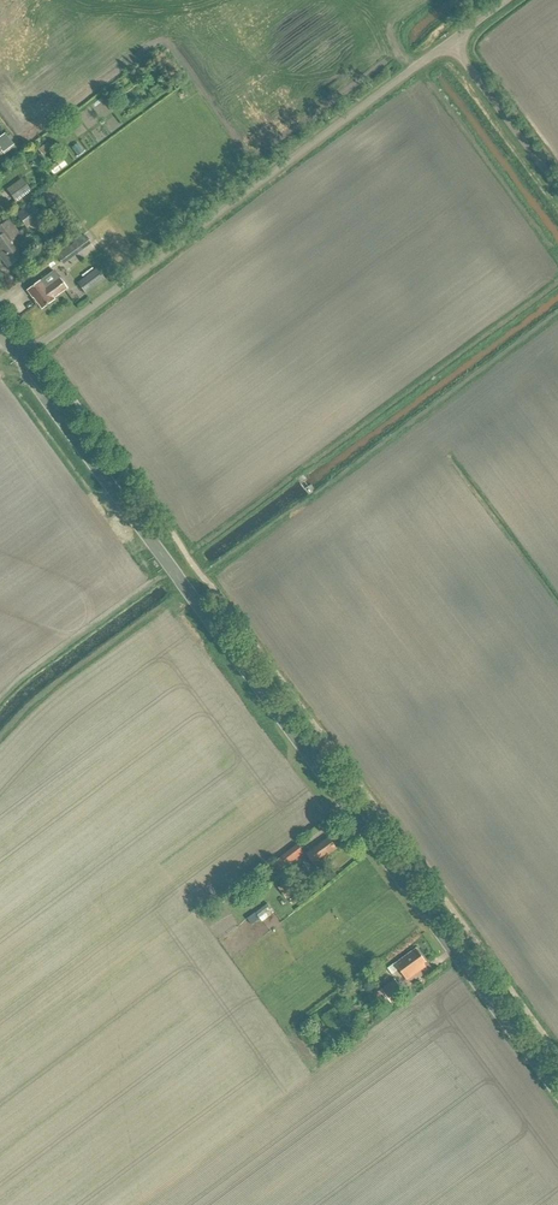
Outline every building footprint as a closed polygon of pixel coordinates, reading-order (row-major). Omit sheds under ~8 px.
[(1,152),(2,153),(13,145),(5,134),(0,138),(0,153),(1,152)] [(47,144),(38,150),(42,155),(51,149),(47,144)] [(53,175),(66,166),(61,159),(48,169),(53,175)] [(22,179),(7,190),(16,202),(31,191),(22,179)] [(16,216),(25,229),(41,217),(31,205),(16,216)] [(8,268),(25,255),(14,240),(17,238),(7,224),(0,229),(0,258),(8,268)] [(91,244),(84,235),(56,256),(63,266),(91,244)] [(77,283),(86,295),(105,280),(97,269),(77,283)] [(53,272),(27,291),(33,299),(42,310),(55,301),(54,300),(66,291),(53,272)] [(304,862),(311,871),(329,858),(328,857),(338,849),(330,838),(307,855),(309,858),(304,862)] [(304,854),(298,846),(282,858),(288,866),(304,854)] [(298,892),(290,881),(279,888),(287,900),(298,892)] [(260,918),(272,909),(268,904),(256,913),(260,918)] [(269,930),(280,923),(274,914),(263,920),(269,930)] [(416,950),(389,970),(393,974),(399,970),(408,981),(426,968),(424,965),(426,963),(416,950)] [(404,992),(395,980),(382,990),(391,1002),(393,1005),(400,1000),(398,997),(404,992)]
